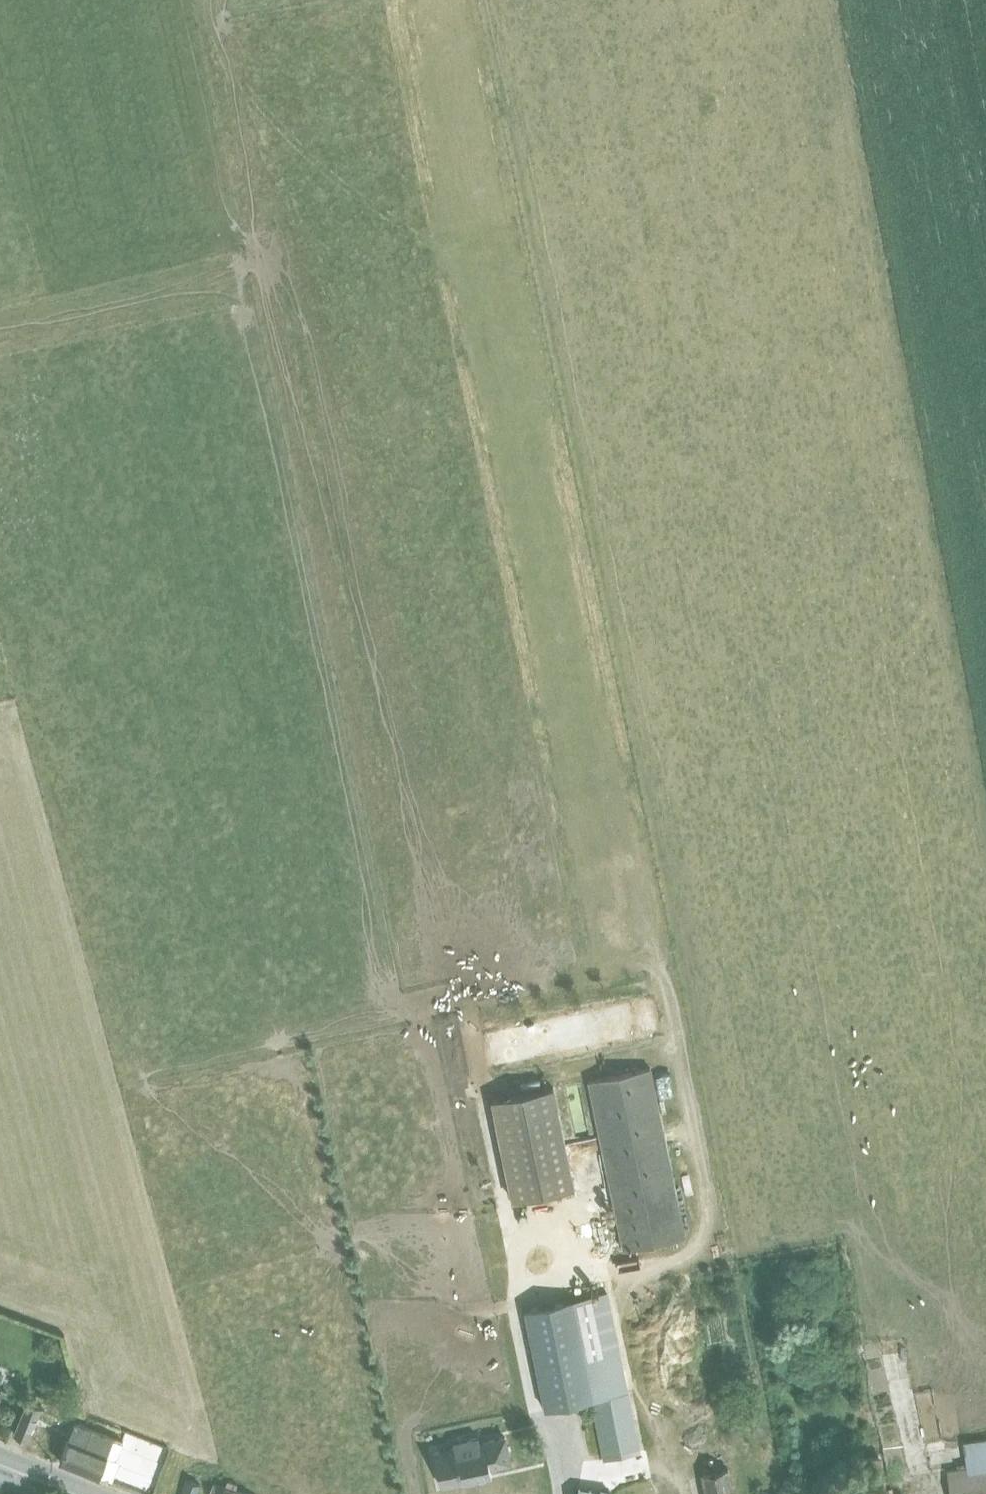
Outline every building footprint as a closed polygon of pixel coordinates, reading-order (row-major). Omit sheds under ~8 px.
[(572,1045),(651,1033),(646,1002),(567,1014),(572,1045)] [(652,1066),(588,1079),(623,1248),(687,1235),(652,1066)] [(555,1086),(491,1099),(512,1200),(575,1186),(555,1086)] [(609,1292),(524,1309),(535,1364),(545,1408),(593,1399),(629,1392),(620,1348),(609,1292)] [(849,1402),(862,1493),(893,1493),(891,1486),(886,1487),(866,1381),(858,1382),(858,1394),(849,1402)] [(629,1392),(593,1399),(606,1457),(641,1450),(629,1392)] [(26,1401),(14,1429),(29,1435),(39,1407),(61,1415),(64,1408),(65,1406),(47,1399),(38,1395),(37,1398),(36,1399),(28,1396),(26,1401)] [(899,1470),(895,1414),(881,1415),(885,1471),(899,1470)] [(75,1420),(60,1458),(99,1473),(99,1472),(107,1454),(108,1452),(111,1454),(116,1454),(119,1451),(123,1439),(75,1420)] [(40,1433),(35,1446),(53,1453),(58,1440),(40,1433)] [(442,1445),(434,1447),(442,1483),(449,1482),(464,1478),(464,1477),(492,1472),(490,1464),(499,1462),(505,1461),(511,1460),(505,1433),(500,1434),(480,1438),(478,1433),(454,1438),(455,1443),(442,1445)] [(947,1468),(951,1493),(985,1493),(985,1437),(964,1441),(967,1466),(947,1468)] [(107,1454),(99,1472),(113,1477),(120,1459),(107,1454)] [(609,1474),(613,1492),(614,1493),(650,1493),(644,1466),(609,1474)] [(701,1473),(705,1493),(735,1493),(730,1467),(701,1473)] [(181,1493),(196,1493),(200,1482),(187,1477),(181,1493)] [(210,1493),(253,1493),(236,1488),(237,1483),(228,1480),(226,1485),(214,1481),(210,1493)]
